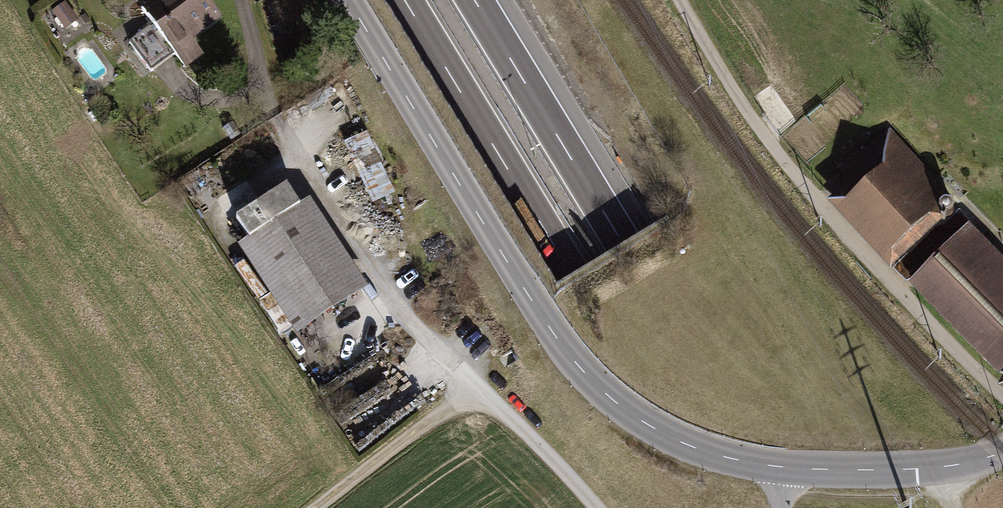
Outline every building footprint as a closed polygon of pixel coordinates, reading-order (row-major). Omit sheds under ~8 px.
[(159,0),(154,0),(141,10),(152,24),(129,42),(151,71),(175,53),(173,51),(188,39),(159,0)] [(206,0),(159,0),(188,39),(218,16),(206,0)] [(74,15),(65,3),(53,12),(62,23),(74,15)] [(366,133),(346,143),(373,203),(394,193),(366,133)] [(936,211),(875,144),(831,184),(891,251),(936,211)] [(287,186),(236,219),(304,324),(355,291),(287,186)] [(969,228),(913,283),(1000,364),(999,365),(1002,369),(1002,263),(969,228)]
